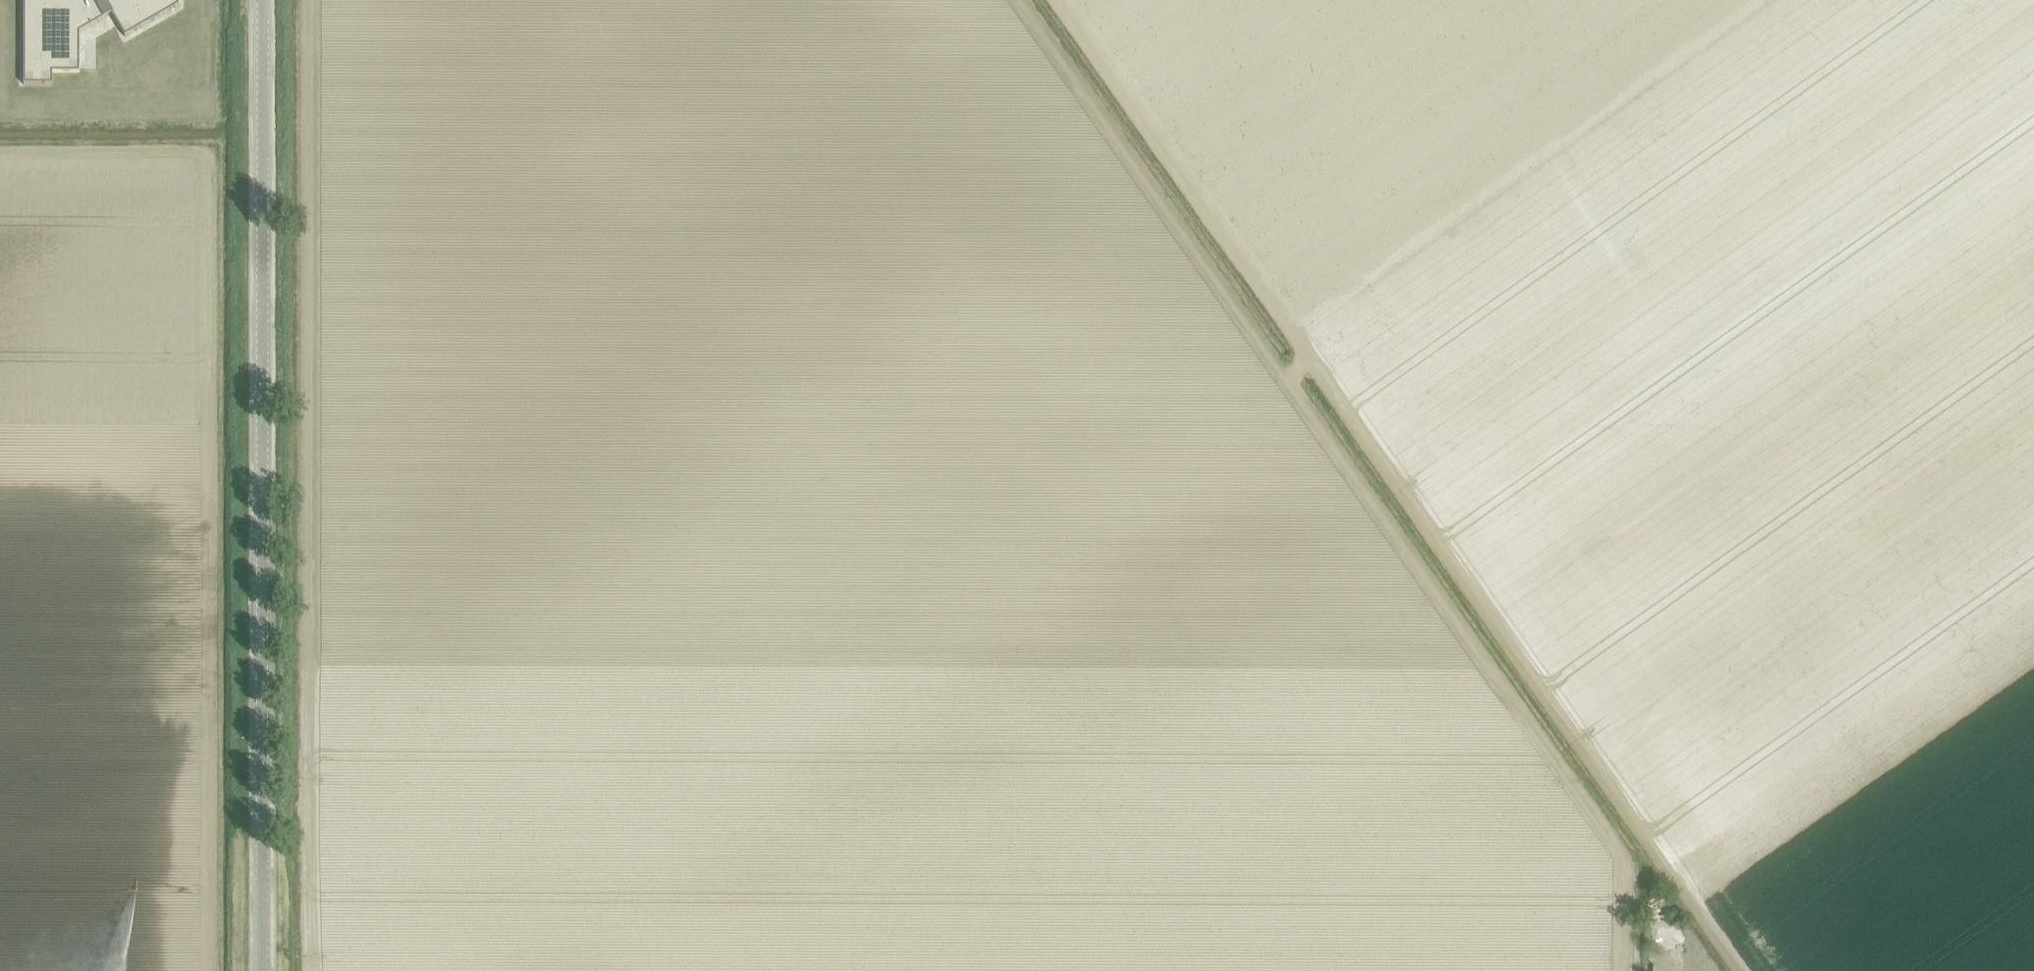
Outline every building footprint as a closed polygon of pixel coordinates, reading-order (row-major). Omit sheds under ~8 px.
[(23,85),(52,85),(52,73),(79,73),(79,34),(111,15),(124,38),(178,7),(178,0),(26,0),(23,1),(23,85)]
